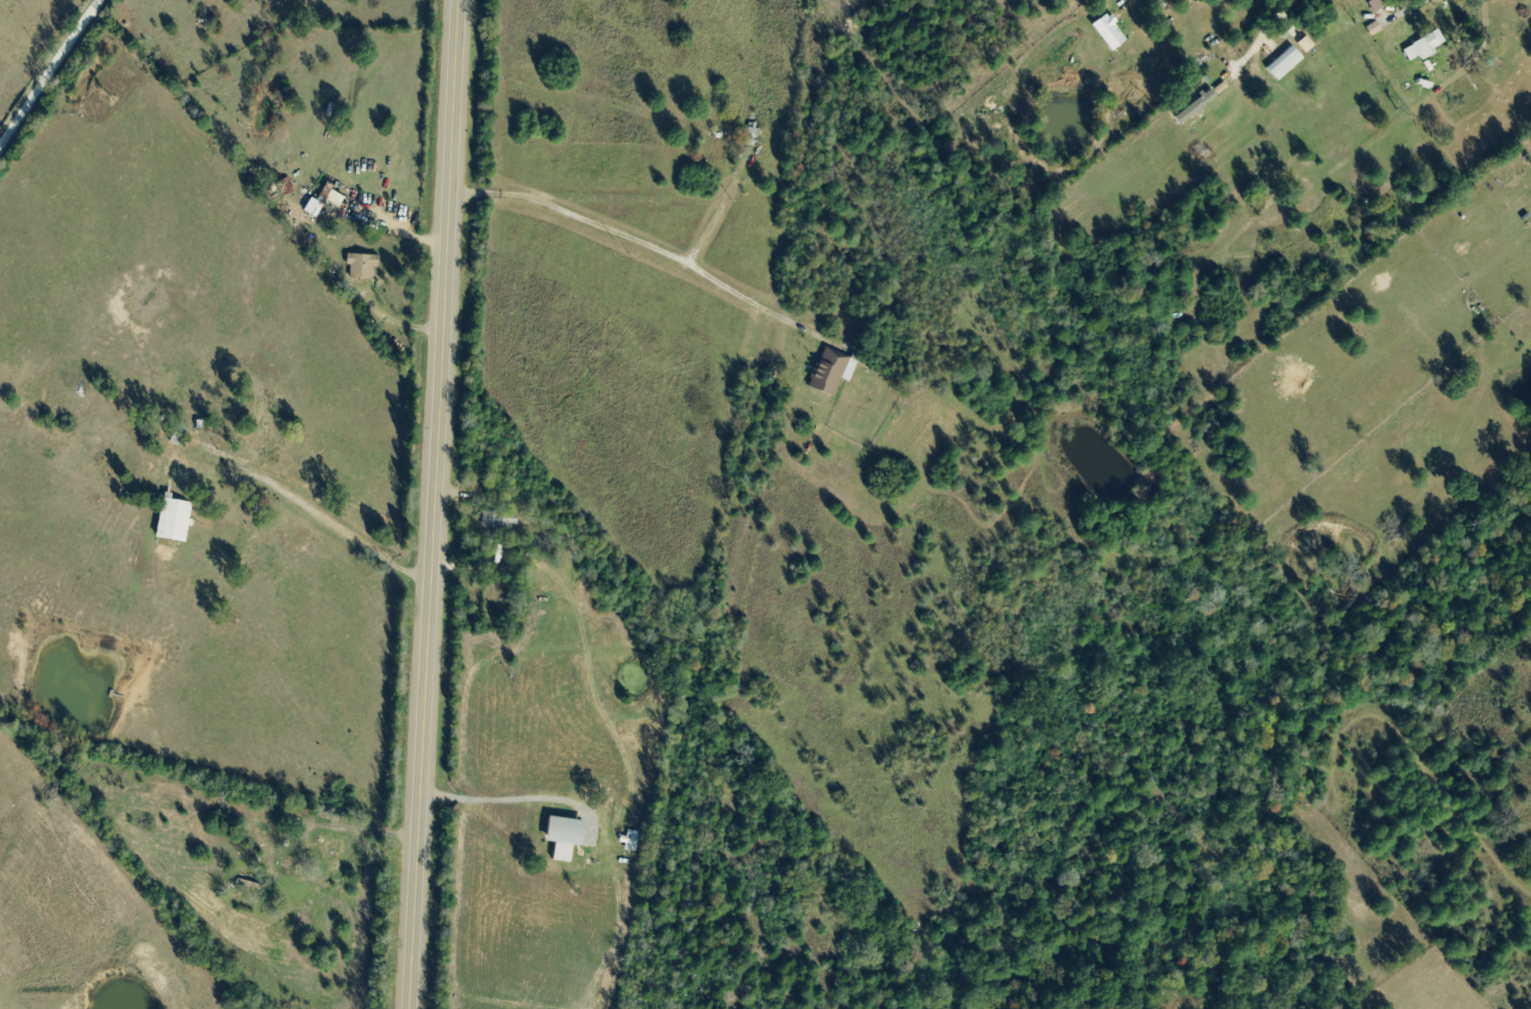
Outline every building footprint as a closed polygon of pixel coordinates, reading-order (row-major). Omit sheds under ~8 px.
[(1115,54),(1132,42),(1113,15),(1096,27),(1115,54)] [(1408,61),(1418,56),(1419,57),(1444,45),(1437,30),(1401,48),(1408,61)] [(1278,82),(1302,58),(1290,45),(1265,70),(1278,82)] [(348,199),(335,191),(336,188),(329,183),(321,198),(342,210),(348,199)] [(376,281),(376,269),(383,269),(384,257),(350,256),(350,268),(353,268),(352,280),(376,281)] [(811,388),(836,398),(845,375),(852,378),(858,364),(826,351),(811,388)] [(575,865),(578,848),(588,849),(591,824),(555,819),(551,844),(560,845),(558,862),(575,865)]
